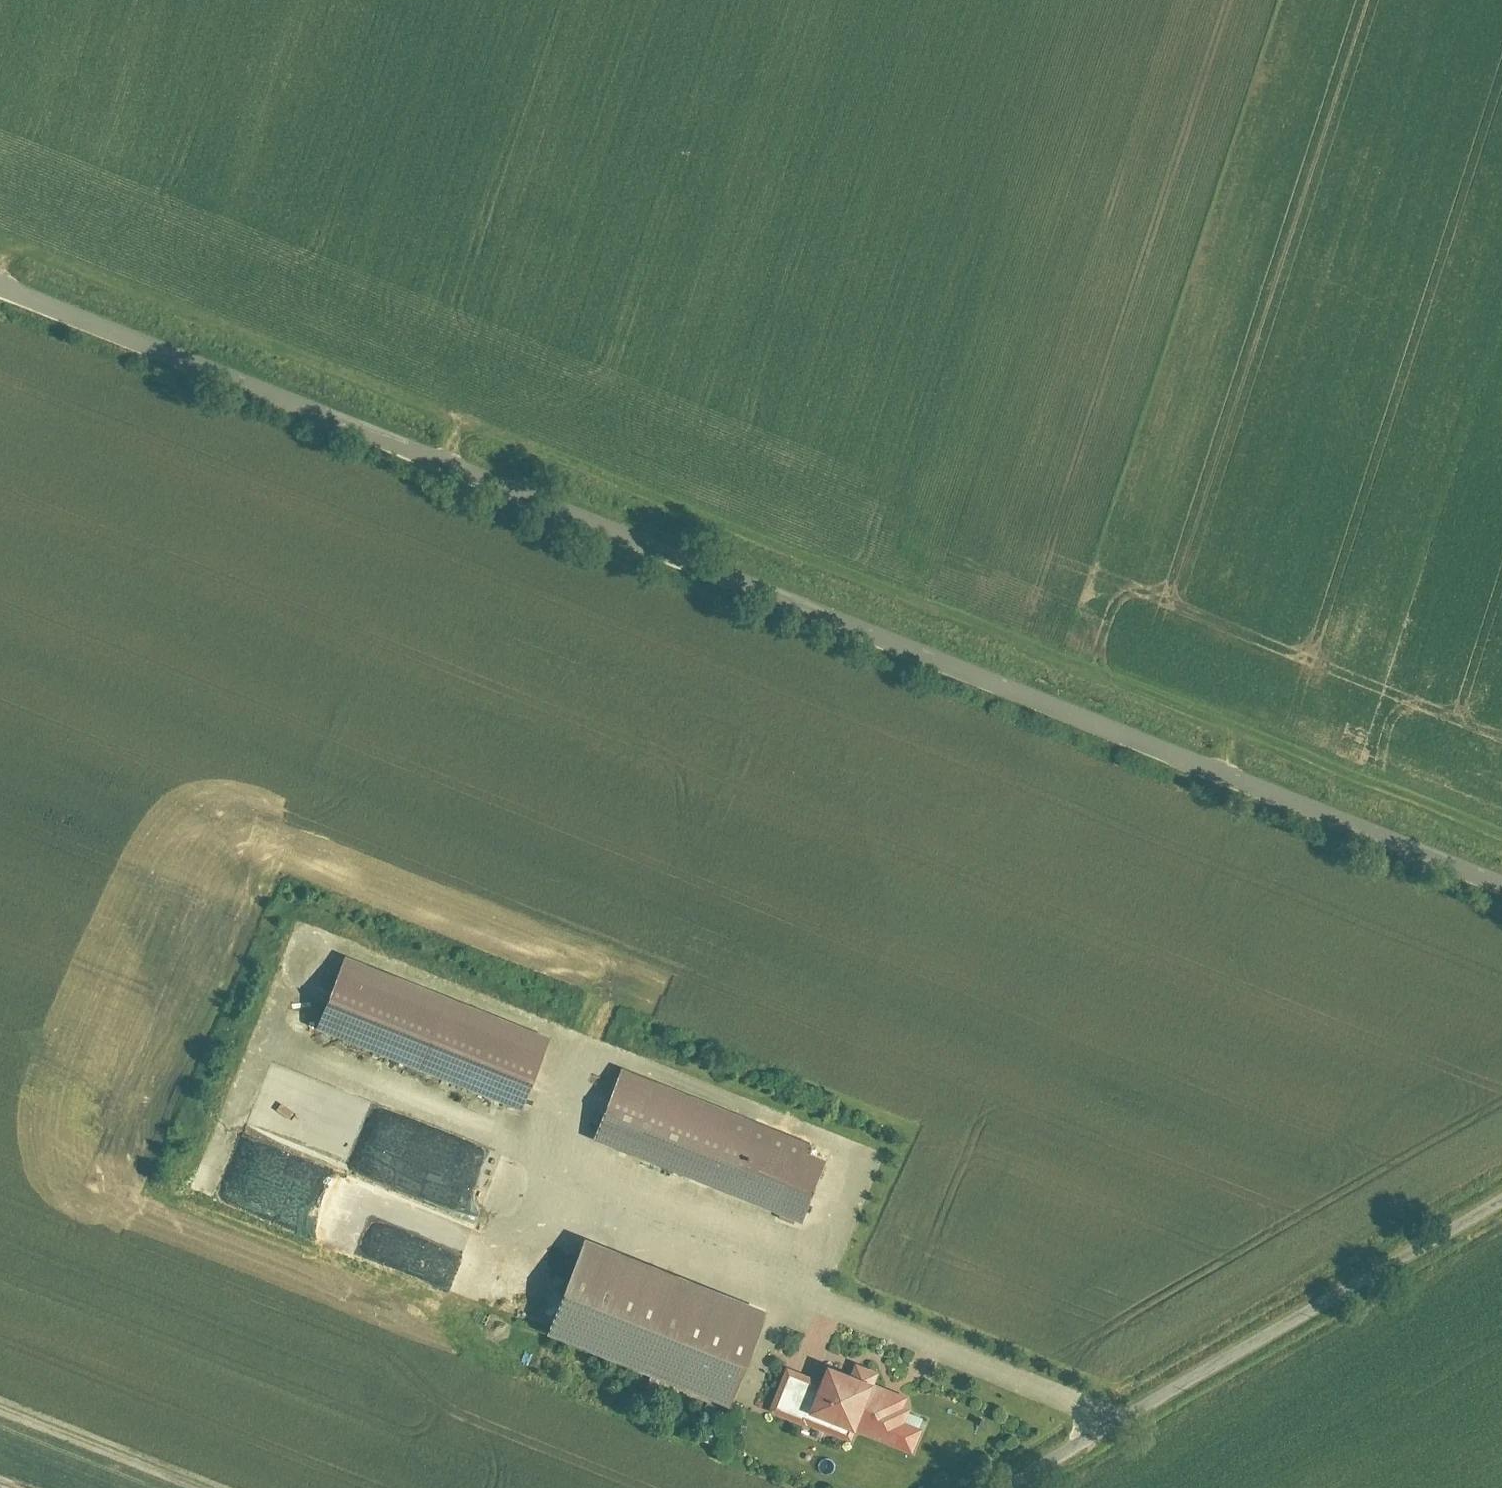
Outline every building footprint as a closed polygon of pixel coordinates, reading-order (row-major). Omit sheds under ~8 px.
[(554,1026),(345,945),(330,986),(315,1023),(524,1104),(539,1066),(554,1026)] [(834,1142),(621,1059),(605,1099),(593,1130),(806,1214),(819,1182),(834,1142)] [(769,1297),(588,1229),(569,1279),(549,1331),(730,1399),(749,1347),(769,1297)] [(825,1377),(790,1363),(772,1407),(856,1440),(861,1427),(902,1443),(921,1394),(832,1358),(825,1377)]
